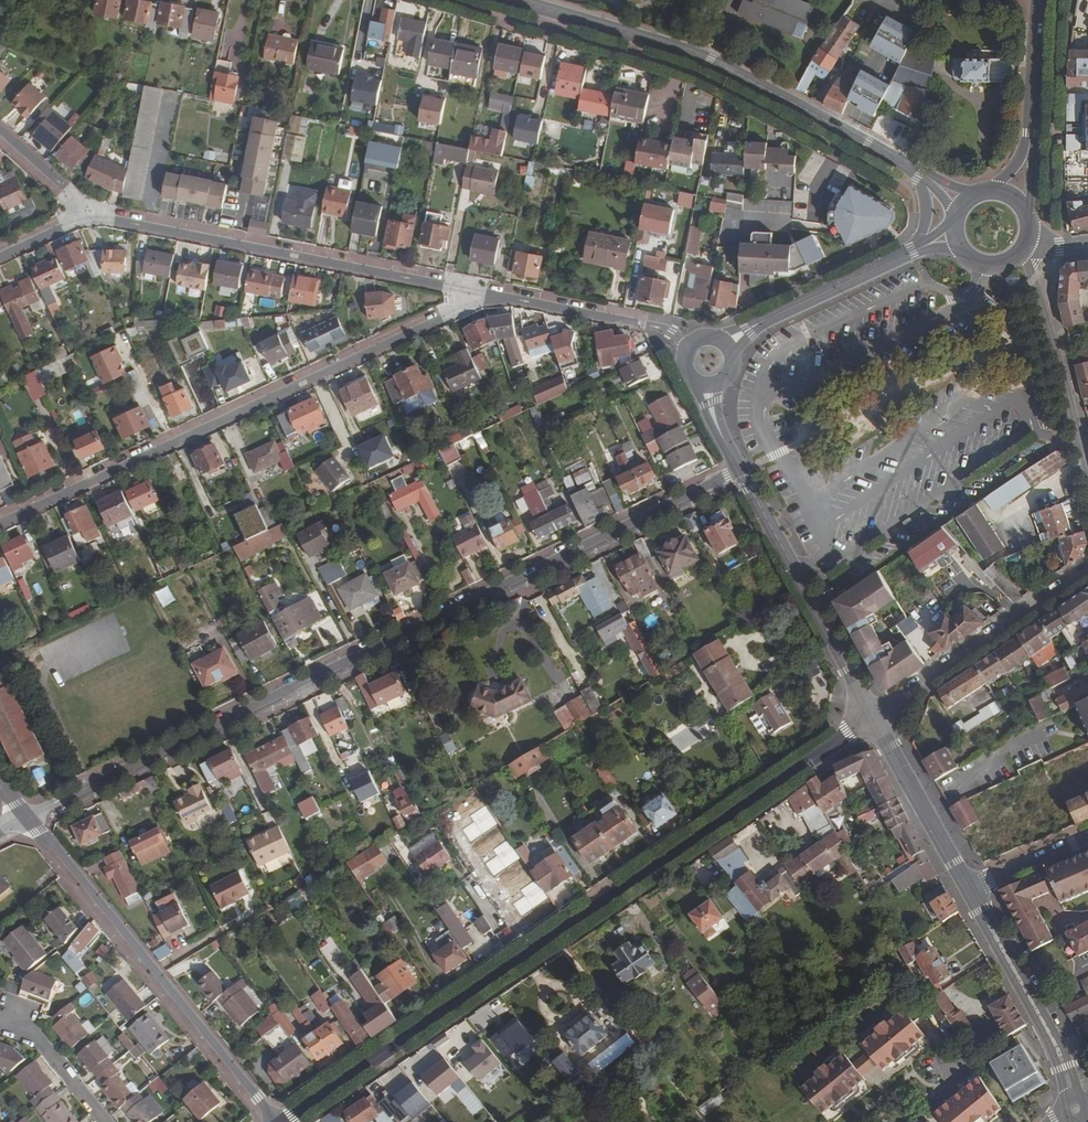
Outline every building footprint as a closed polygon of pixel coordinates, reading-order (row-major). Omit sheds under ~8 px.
[(119,18),(122,0),(99,0),(96,13),(119,18)] [(138,0),(129,0),(125,19),(149,23),(148,28),(150,28),(150,32),(155,33),(160,5),(152,4),(152,3),(138,0)] [(738,14),(802,39),(815,5),(801,0),(785,0),(782,9),(773,6),(776,0),(755,0),(753,4),(744,0),(743,0),(738,14)] [(773,6),(782,9),(785,0),(776,0),(773,6)] [(185,7),(162,2),(158,23),(181,27),(179,41),(187,42),(193,9),(185,8),(185,7)] [(220,13),(200,9),(194,37),(214,41),(220,13)] [(396,11),(384,9),(382,22),(371,20),(368,37),(390,42),(396,11)] [(820,47),(837,59),(855,34),(860,27),(843,15),(820,47)] [(908,49),(917,31),(886,17),(871,47),(902,62),(908,49)] [(427,23),(402,18),(395,56),(419,60),(427,23)] [(284,37),(269,34),(264,59),(294,65),(299,40),(291,38),(284,37)] [(457,44),(433,39),(429,64),(452,68),(457,44)] [(345,48),(313,42),(308,69),(340,75),(345,48)] [(523,48),(501,43),(494,78),(507,80),(508,72),(517,74),(523,48)] [(483,49),(457,44),(452,68),(449,82),(475,87),(483,49)] [(837,59),(820,47),(800,84),(797,91),(804,95),(816,74),(825,78),(829,71),(837,59)] [(902,62),(892,81),(908,87),(911,87),(929,90),(930,90),(936,58),(908,49),(902,62)] [(1070,50),(1068,68),(1068,86),(1087,87),(1087,50),(1070,50)] [(541,80),(546,57),(526,52),(521,76),(541,80)] [(39,63),(34,58),(30,62),(35,67),(39,63)] [(981,81),(1012,82),(1013,60),(954,59),(954,78),(955,79),(963,80),(962,81),(972,81),(981,81)] [(232,64),(217,61),(212,86),(218,87),(216,100),(234,104),(239,77),(229,75),(232,64)] [(563,63),(557,94),(581,99),(583,89),(583,88),(587,71),(566,67),(567,64),(563,63)] [(842,115),(852,89),(858,73),(850,69),(834,85),(823,105),(842,115)] [(10,80),(0,71),(0,92),(10,80)] [(847,102),(875,116),(881,103),(891,84),(871,74),(869,77),(858,73),(852,89),(847,102)] [(366,78),(357,76),(352,100),(377,105),(382,81),(373,79),(373,77),(366,76),(366,78)] [(117,80),(112,79),(107,86),(111,89),(117,80)] [(790,87),(797,91),(800,84),(794,80),(790,87)] [(911,87),(908,87),(892,81),(891,84),(881,103),(923,122),(929,90),(911,87)] [(12,104),(28,118),(46,98),(30,84),(12,104)] [(258,85),(250,84),(248,95),(256,96),(258,85)] [(161,89),(145,85),(141,104),(128,170),(124,193),(123,197),(139,200),(161,89)] [(210,99),(216,100),(218,87),(212,86),(210,99)] [(583,89),(581,99),(579,110),(611,116),(612,115),(616,95),(583,89)] [(612,115),(644,122),(650,95),(628,91),(628,94),(616,92),(616,95),(612,115)] [(492,93),(488,113),(509,117),(513,97),(492,93)] [(437,99),(424,97),(419,120),(441,125),(446,98),(437,96),(437,99)] [(53,151),(67,134),(47,118),(53,112),(49,107),(39,117),(44,122),(33,135),(53,151)] [(308,118),(291,114),(282,158),(302,162),(306,138),(305,137),(308,118)] [(278,121),(255,116),(243,176),(245,177),(243,192),(263,196),(278,121)] [(538,144),(543,119),(534,118),(534,120),(518,116),(514,139),(538,144)] [(349,134),(362,137),(364,129),(352,125),(349,134)] [(106,132),(95,127),(89,143),(99,148),(100,145),(106,132)] [(492,141),(472,137),(469,149),(502,156),(507,132),(494,130),(492,141)] [(669,164),(691,168),(692,163),(703,165),(709,134),(698,132),(695,143),(674,139),(672,152),(669,164)] [(394,135),(383,133),(382,139),(393,141),(394,135)] [(112,137),(105,134),(100,145),(106,148),(112,137)] [(73,137),(57,156),(73,169),(77,164),(80,166),(87,158),(84,155),(89,151),(73,137)] [(404,141),(403,145),(420,148),(419,152),(435,155),(437,143),(405,137),(404,141)] [(654,139),(641,137),(636,163),(668,169),(669,164),(672,152),(674,143),(657,140),(657,141),(653,141),(654,139)] [(1066,151),(1087,150),(1087,140),(1066,141),(1066,151)] [(767,148),(767,143),(747,142),(746,168),(766,169),(766,163),(780,164),(780,172),(796,173),(797,156),(788,156),(789,149),(767,148)] [(467,163),(469,149),(437,143),(433,162),(449,165),(450,159),(467,163)] [(98,155),(102,157),(106,148),(102,146),(98,155)] [(213,154),(204,152),(203,160),(230,166),(232,158),(221,155),(222,150),(214,148),(213,154)] [(469,149),(467,161),(474,162),(476,151),(469,149)] [(1066,151),(1066,160),(1087,159),(1087,150),(1066,151)] [(745,155),(712,153),(711,174),(744,176),(745,155)] [(128,170),(96,155),(86,177),(114,190),(115,189),(124,193),(128,170)] [(495,194),(499,171),(466,165),(462,188),(495,194)] [(14,171),(5,175),(7,181),(17,177),(14,171)] [(167,173),(162,196),(178,199),(178,198),(207,204),(207,205),(223,208),(227,185),(212,182),(212,181),(182,175),(182,176),(167,173)] [(17,177),(7,181),(0,185),(0,197),(10,220),(19,215),(21,219),(32,214),(35,207),(31,198),(27,200),(17,177)] [(831,208),(830,220),(838,236),(842,234),(847,246),(887,228),(891,224),(893,221),(894,217),(894,212),(891,208),(888,205),(850,185),(841,202),(836,199),(831,208)] [(352,191),(327,186),(322,211),(346,217),(352,191)] [(296,202),(286,199),(283,212),(286,213),(284,223),(311,228),(317,193),(299,189),(296,202)] [(744,195),(728,193),(727,200),(744,203),(744,199),(744,195)] [(679,204),(689,206),(691,195),(681,194),(679,204)] [(726,204),(726,206),(743,210),(744,203),(727,200),(726,204)] [(726,204),(711,201),(710,210),(725,213),(726,206),(726,204)] [(1083,202),(1083,201),(1068,201),(1069,209),(1075,232),(1087,228),(1087,201),(1083,202)] [(383,207),(358,202),(352,231),(377,236),(383,207)] [(263,221),(267,205),(256,203),(253,219),(263,221)] [(645,204),(640,228),(651,230),(670,234),(675,210),(645,204)] [(417,212),(407,210),(404,223),(391,220),(386,243),(385,247),(396,249),(397,245),(410,248),(417,212)] [(443,215),(427,212),(421,247),(442,251),(444,237),(448,238),(450,227),(441,225),(443,215)] [(269,236),(271,222),(253,219),(251,233),(269,236)] [(702,228),(691,226),(686,253),(697,255),(702,228)] [(651,230),(640,228),(637,242),(648,244),(651,230)] [(625,270),(631,239),(591,231),(586,257),(617,263),(615,268),(625,270)] [(790,272),(792,245),(772,244),(772,232),(755,232),(754,232),(753,233),(753,234),(752,243),(741,243),(740,273),(750,273),(750,285),(765,278),(766,277),(767,276),(767,274),(775,275),(775,271),(790,272)] [(500,239),(475,234),(471,260),(495,265),(500,239)] [(80,241),(58,251),(66,270),(85,262),(92,278),(100,275),(89,250),(88,249),(84,251),(80,241)] [(174,255),(148,249),(145,263),(143,273),(170,278),(174,255)] [(125,272),(125,251),(89,250),(100,275),(101,276),(104,275),(104,271),(125,272)] [(508,271),(515,273),(519,252),(511,250),(508,271)] [(543,256),(519,252),(515,273),(538,277),(543,256)] [(660,257),(646,255),(644,266),(658,268),(660,257)] [(617,263),(586,257),(585,262),(615,268),(617,263)] [(667,259),(660,257),(658,268),(665,270),(667,259)] [(39,263),(30,267),(41,290),(46,287),(66,278),(56,258),(47,262),(39,265),(39,263)] [(1068,262),(1062,269),(1060,302),(1066,327),(1086,322),(1080,297),(1081,286),(1087,286),(1087,260),(1068,262)] [(145,263),(136,261),(136,275),(142,276),(143,273),(145,263)] [(243,265),(218,261),(214,284),(239,288),(243,265)] [(205,290),(210,265),(197,262),(197,266),(181,263),(177,284),(205,290)] [(691,263),(690,272),(698,274),(695,290),(687,289),(684,304),(694,306),(702,307),(703,301),(707,302),(714,267),(691,263)] [(262,272),(250,269),(245,291),(270,296),(270,295),(281,297),(285,277),(274,275),(274,274),(262,272)] [(652,278),(643,277),(639,298),(663,303),(665,293),(667,282),(657,280),(658,276),(653,274),(652,278)] [(294,275),(289,300),(315,305),(317,296),(314,295),(317,280),(294,275)] [(30,278),(20,282),(21,286),(13,290),(12,286),(0,292),(0,293),(9,314),(40,300),(30,278)] [(733,283),(716,280),(711,304),(728,307),(728,306),(737,308),(738,294),(731,293),(733,283)] [(50,295),(46,287),(41,290),(44,297),(50,295)] [(221,294),(233,295),(234,288),(222,287),(221,294)] [(382,292),(366,294),(368,318),(385,316),(396,312),(394,295),(382,292)] [(226,307),(217,306),(216,314),(224,316),(226,307)] [(465,331),(475,351),(497,340),(504,339),(514,368),(525,364),(516,338),(513,315),(488,320),(465,331)] [(248,317),(239,318),(242,325),(244,329),(250,327),(248,317)] [(337,317),(303,333),(311,352),(346,336),(337,317)] [(239,318),(199,322),(203,329),(242,325),(239,318)] [(537,326),(523,330),(532,359),(556,351),(552,340),(551,335),(548,325),(537,329),(537,326)] [(292,326),(278,333),(279,335),(280,337),(288,333),(295,349),(301,346),(292,326)] [(105,338),(116,333),(113,327),(102,331),(105,338)] [(125,329),(130,338),(141,333),(138,327),(134,328),(125,329)] [(180,367),(190,363),(192,358),(201,354),(210,350),(201,331),(184,339),(182,335),(168,341),(180,367)] [(551,335),(552,340),(564,336),(565,331),(551,335)] [(565,331),(564,336),(552,340),(556,351),(562,370),(579,364),(574,347),(576,333),(565,331)] [(614,332),(597,335),(603,367),(616,365),(615,358),(631,355),(628,337),(615,339),(614,332)] [(279,335),(261,344),(269,362),(288,353),(289,355),(296,351),(295,349),(288,333),(280,337),(279,335)] [(93,356),(106,383),(126,374),(121,363),(123,362),(115,346),(93,356)] [(460,365),(444,372),(453,393),(482,379),(472,359),(468,349),(456,355),(460,365)] [(1072,354),(1075,365),(1087,362),(1087,350),(1072,354)] [(201,354),(192,358),(190,363),(202,357),(201,354)] [(482,354),(472,359),(482,379),(487,377),(484,371),(489,368),(482,354)] [(65,357),(55,361),(61,375),(71,370),(65,357)] [(629,388),(649,378),(640,358),(620,368),(629,388)] [(55,361),(36,370),(42,384),(61,375),(55,361)] [(212,390),(224,385),(227,391),(255,379),(253,373),(249,375),(242,361),(228,368),(227,365),(205,375),(212,390)] [(1075,365),(1083,398),(1087,397),(1087,362),(1075,365)] [(0,368),(0,378),(3,386),(12,382),(4,366),(0,368)] [(397,378),(386,383),(396,404),(401,402),(432,388),(433,388),(428,376),(423,379),(417,367),(396,377),(397,378)] [(36,370),(22,377),(29,393),(43,387),(42,384),(36,370)] [(365,374),(349,381),(351,385),(367,378),(365,374)] [(533,391),(538,406),(568,391),(564,377),(533,391)] [(351,385),(341,389),(353,416),(379,404),(367,378),(351,385)] [(165,398),(173,416),(193,407),(184,389),(176,392),(172,382),(161,387),(166,397),(165,398)] [(92,390),(95,397),(107,392),(103,385),(92,390)] [(437,401),(432,388),(401,402),(407,415),(437,401)] [(667,397),(649,406),(660,425),(642,435),(647,446),(658,440),(681,427),(683,426),(667,397)] [(314,399),(278,417),(288,438),(299,432),(300,435),(308,431),(310,434),(319,430),(317,427),(325,423),(314,399)] [(141,407),(115,419),(124,438),(150,425),(148,420),(156,417),(150,404),(142,408),(141,407)] [(520,406),(499,416),(502,423),(523,412),(520,406)] [(568,422),(565,414),(539,427),(542,433),(568,422)] [(468,422),(458,427),(461,432),(470,428),(468,422)] [(669,452),(689,441),(681,427),(658,440),(647,446),(651,454),(663,448),(666,454),(669,452)] [(470,428),(461,432),(464,440),(474,435),(470,428)] [(96,431),(75,441),(83,458),(105,448),(96,431)] [(461,432),(446,439),(450,447),(464,440),(461,432)] [(29,477),(55,465),(43,442),(37,445),(32,433),(14,441),(19,453),(18,453),(29,477)] [(483,433),(476,435),(481,449),(489,446),(483,433)] [(368,470),(394,458),(385,436),(368,444),(367,442),(357,447),(368,470)] [(630,441),(622,445),(623,448),(626,454),(634,450),(630,441)] [(691,446),(689,441),(669,452),(671,456),(691,446)] [(246,455),(255,473),(281,462),(286,472),(295,468),(283,443),(276,446),(275,442),(246,455)] [(1037,454),(1041,461),(1055,451),(1051,444),(1037,454)] [(462,459),(454,445),(439,452),(447,466),(462,459)] [(215,446),(193,456),(202,475),(209,472),(210,475),(218,471),(217,468),(224,465),(215,446)] [(671,464),(675,472),(698,460),(691,446),(671,456),(668,458),(669,459),(671,464)] [(619,479),(625,493),(629,491),(631,495),(643,489),(634,471),(626,454),(623,448),(615,452),(625,475),(619,479)] [(634,471),(642,468),(634,450),(626,454),(634,471)] [(1041,461),(985,498),(994,512),(1066,464),(1064,451),(1056,451),(1055,451),(1041,461)] [(0,491),(13,485),(0,457),(0,491)] [(334,457),(316,471),(333,492),(350,479),(334,457)] [(669,459),(661,462),(664,467),(671,464),(669,459)] [(182,462),(172,466),(179,482),(189,478),(182,462)] [(406,467),(403,469),(406,476),(418,470),(414,463),(406,467)] [(652,480),(656,478),(649,464),(642,468),(634,471),(643,489),(654,484),(652,480)] [(573,474),(579,486),(594,479),(589,467),(573,474)] [(415,479),(417,483),(408,487),(402,477),(392,482),(397,492),(390,495),(399,513),(406,510),(407,514),(411,512),(408,505),(419,499),(430,520),(441,514),(421,476),(415,479)] [(570,476),(564,479),(572,496),(578,493),(570,476)] [(150,482),(127,493),(136,512),(159,501),(150,482)] [(622,501),(615,484),(606,488),(614,505),(622,501)] [(577,521),(570,506),(556,512),(549,498),(555,494),(551,486),(538,493),(558,530),(577,521)] [(611,505),(603,487),(590,494),(598,510),(605,506),(606,508),(611,505)] [(587,529),(610,517),(606,508),(605,506),(598,510),(590,494),(587,489),(578,493),(572,496),(587,529)] [(98,503),(109,527),(134,516),(122,492),(98,503)] [(538,521),(531,524),(538,540),(558,530),(538,493),(538,492),(527,498),(538,521)] [(235,516),(247,541),(268,531),(251,493),(243,496),(249,509),(235,516)] [(1073,533),(1062,503),(1041,511),(1042,513),(1044,519),(1051,540),(1060,536),(1073,533)] [(986,559),(1004,547),(976,504),(957,516),(986,559)] [(77,547),(100,537),(86,507),(67,516),(68,517),(62,520),(70,536),(70,538),(72,537),(77,547)] [(276,528),(267,507),(260,510),(265,522),(269,531),(276,528)] [(491,531),(501,551),(520,542),(517,536),(526,531),(514,508),(511,510),(516,519),(491,531)] [(710,524),(713,530),(728,522),(722,511),(711,517),(714,522),(710,524)] [(695,513),(684,518),(692,534),(703,529),(695,513)] [(143,515),(135,518),(141,530),(148,526),(143,515)] [(469,530),(453,538),(464,559),(473,554),(472,552),(477,550),(478,552),(489,546),(473,516),(463,521),(469,530)] [(719,554),(738,544),(731,530),(733,528),(729,521),(728,522),(713,530),(707,533),(719,554)] [(318,525),(297,536),(310,558),(330,547),(322,531),(327,529),(323,522),(318,525)] [(290,537),(283,524),(276,528),(269,531),(268,531),(247,541),(233,547),(240,560),(290,537)] [(946,566),(955,559),(952,555),(950,552),(958,546),(960,544),(943,526),(909,549),(923,571),(930,566),(938,560),(941,563),(942,565),(943,566),(945,566),(946,566)] [(406,530),(401,532),(407,542),(411,540),(406,530)] [(1073,533),(1060,536),(1067,566),(1083,556),(1087,543),(1084,531),(1073,533)] [(45,548),(57,574),(81,562),(70,538),(70,536),(45,548)] [(672,578),(684,572),(682,569),(699,560),(686,537),(675,543),(673,539),(666,543),(668,547),(658,552),(660,554),(669,571),(672,578)] [(419,548),(414,539),(411,540),(407,542),(412,552),(416,550),(419,548)] [(640,555),(617,567),(633,597),(639,594),(641,597),(656,589),(652,576),(650,573),(643,559),(650,555),(641,539),(634,543),(640,555)] [(15,571),(23,568),(22,564),(34,559),(25,540),(18,543),(16,540),(3,546),(15,571)] [(354,542),(343,547),(347,554),(358,550),(354,542)] [(960,549),(958,546),(950,552),(952,555),(960,549)] [(213,550),(199,556),(202,562),(216,556),(213,550)] [(421,569),(425,566),(416,550),(412,552),(417,560),(421,569)] [(669,571),(660,554),(652,559),(658,569),(661,576),(669,571)] [(650,555),(643,559),(650,573),(658,569),(652,559),(650,555)] [(714,573),(718,570),(712,558),(707,561),(714,573)] [(14,579),(4,559),(0,561),(0,586),(14,579)] [(410,564),(386,575),(396,596),(420,584),(418,581),(426,577),(421,569),(417,560),(410,564)] [(938,560),(930,566),(933,569),(941,563),(938,560)] [(333,562),(318,569),(328,586),(342,579),(333,562)] [(250,564),(244,567),(249,577),(255,574),(250,564)] [(1013,603),(1022,597),(1000,574),(1002,572),(993,564),(985,571),(1013,603)] [(501,570),(504,577),(516,572),(513,565),(501,570)] [(469,569),(462,572),(469,586),(476,583),(469,569)] [(879,570),(835,600),(882,686),(888,687),(924,663),(897,625),(907,617),(879,570)] [(366,574),(338,590),(351,611),(362,605),(378,596),(366,574)] [(597,578),(587,584),(583,576),(547,595),(552,605),(561,600),(563,603),(581,593),(594,617),(613,607),(597,578)] [(28,601),(34,598),(26,579),(20,582),(28,601)] [(269,585),(257,591),(269,614),(281,607),(269,585)] [(1059,610),(1069,627),(1064,631),(1075,651),(1084,645),(1084,644),(1087,642),(1087,590),(1059,610)] [(382,602),(378,596),(362,605),(366,611),(382,602)] [(753,604),(760,616),(774,608),(767,596),(753,604)] [(293,635),(321,619),(310,599),(274,618),(281,631),(279,632),(287,645),(289,644),(296,640),(293,635)] [(953,618),(968,633),(985,622),(964,605),(953,618)] [(399,621),(405,617),(400,608),(394,611),(399,621)] [(1064,631),(1069,627),(1059,610),(1050,616),(1059,634),(1064,631)] [(946,612),(928,633),(938,642),(932,649),(938,654),(968,633),(953,618),(946,612)] [(640,659),(652,681),(664,673),(651,650),(636,622),(628,627),(622,615),(596,629),(603,643),(615,636),(614,634),(624,629),(637,652),(638,652),(642,659),(640,659)] [(1050,640),(1059,634),(1050,616),(1041,622),(1050,640)] [(251,662),(278,647),(264,621),(237,636),(228,641),(240,664),(250,659),(251,662)] [(1038,667),(1057,654),(1052,643),(1050,640),(1041,622),(1018,637),(1030,658),(1031,657),(1038,667)] [(617,639),(615,636),(603,643),(605,645),(617,639)] [(1014,669),(1030,658),(1018,637),(996,652),(1008,673),(1014,669)] [(296,640),(289,644),(292,650),(299,646),(296,640)] [(703,650),(695,655),(730,712),(754,697),(719,641),(703,650)] [(224,649),(194,665),(206,688),(222,679),(226,677),(227,680),(238,674),(224,649)] [(998,676),(1008,673),(996,652),(977,666),(988,683),(998,676)] [(1073,672),(1078,669),(1069,653),(1063,656),(1073,672)] [(813,678),(820,674),(812,660),(805,665),(813,678)] [(1065,667),(1061,660),(1056,663),(1060,670),(1065,667)] [(806,683),(813,678),(805,665),(798,670),(806,683)] [(938,692),(948,709),(987,684),(988,683),(977,666),(938,692)] [(1051,689),(1052,688),(1071,679),(1069,675),(1065,667),(1060,670),(1044,678),(1051,689)] [(1022,680),(1014,669),(1008,673),(1016,684),(1022,680)] [(380,707),(406,695),(396,673),(370,686),(364,674),(355,678),(371,711),(380,707)] [(44,755),(10,687),(8,688),(0,674),(0,734),(17,768),(44,755)] [(496,693),(480,688),(473,710),(497,718),(532,701),(522,681),(496,693)] [(1077,706),(1087,701),(1087,686),(1057,701),(1062,712),(1063,712),(1077,706)] [(1045,704),(1057,698),(1052,688),(1051,689),(1040,694),(1045,704)] [(588,690),(581,694),(593,716),(601,711),(588,690)] [(790,723),(771,694),(753,706),(772,735),(790,723)] [(1003,712),(1007,718),(1028,702),(1023,694),(1002,709),(1003,712)] [(1040,723),(1052,717),(1045,704),(1040,694),(1030,701),(1040,723)] [(349,709),(343,697),(336,701),(339,708),(341,712),(349,709)] [(1002,709),(996,699),(989,703),(990,705),(996,717),(1003,712),(1002,709)] [(1077,706),(1087,730),(1087,701),(1077,706)] [(957,741),(996,717),(990,705),(979,712),(981,715),(953,732),(957,741)] [(339,708),(321,716),(331,737),(349,728),(341,712),(339,708)] [(311,770),(299,746),(319,736),(311,718),(289,729),(282,732),(284,737),(297,761),(303,774),(311,770)] [(450,731),(441,736),(450,752),(459,747),(450,731)] [(284,737),(265,746),(267,749),(258,753),(257,750),(245,756),(254,775),(262,790),(263,793),(273,788),(267,775),(297,761),(284,737)] [(540,765),(539,763),(550,757),(543,746),(508,767),(515,778),(525,772),(525,774),(540,765)] [(958,768),(946,748),(944,749),(955,770),(958,768)] [(935,782),(955,770),(944,749),(923,762),(935,782)] [(854,756),(834,766),(838,778),(840,783),(861,772),(868,786),(888,776),(875,750),(854,756)] [(240,768),(231,751),(210,761),(201,766),(204,772),(209,783),(218,779),(222,777),(225,783),(242,775),(239,769),(240,768)] [(1018,771),(1020,776),(1044,764),(1042,760),(1018,771)] [(604,764),(596,769),(606,788),(615,784),(604,764)] [(1017,796),(1012,786),(1047,770),(1046,769),(1044,764),(1020,776),(1017,777),(1013,779),(1000,785),(1006,801),(1017,796)] [(823,786),(817,778),(809,784),(820,803),(825,813),(847,797),(840,783),(838,778),(837,776),(823,786)] [(899,799),(888,776),(868,786),(880,807),(899,799)] [(159,791),(152,777),(145,781),(145,780),(119,793),(123,800),(133,796),(133,795),(148,788),(151,794),(159,791)] [(802,813),(820,803),(809,784),(788,798),(798,816),(802,813)] [(1087,796),(1087,786),(1066,796),(1070,805),(1087,796)] [(186,798),(175,803),(185,824),(187,823),(190,824),(197,821),(198,818),(213,810),(201,787),(190,793),(191,793),(191,795),(186,798)] [(404,818),(417,811),(407,793),(406,794),(403,789),(395,794),(397,799),(395,800),(404,818)] [(997,810),(986,791),(966,800),(978,821),(997,810)] [(677,815),(664,796),(645,810),(647,812),(640,817),(647,828),(654,823),(658,828),(677,815)] [(1070,805),(1079,824),(1087,820),(1087,796),(1070,805)] [(306,820),(321,812),(314,798),(299,805),(306,820)] [(911,825),(899,799),(880,807),(875,809),(876,813),(881,811),(891,831),(892,830),(911,825)] [(963,830),(978,821),(966,800),(961,803),(951,809),(963,830)] [(825,813),(820,803),(802,813),(814,835),(832,825),(825,813)] [(236,820),(229,805),(221,808),(229,824),(236,820)] [(868,806),(855,812),(858,817),(862,824),(874,819),(868,806)] [(637,833),(620,808),(596,825),(613,850),(637,833)] [(74,828),(82,845),(86,843),(97,837),(110,831),(102,814),(74,828)] [(596,825),(574,840),(591,865),(613,850),(596,825)] [(817,842),(810,847),(810,851),(786,868),(799,885),(821,869),(824,873),(836,864),(833,860),(838,857),(848,875),(857,871),(845,850),(837,834),(832,825),(814,835),(817,842)] [(929,862),(911,825),(892,830),(897,840),(903,837),(917,864),(919,862),(921,866),(929,862)] [(257,838),(248,842),(260,867),(291,852),(279,827),(261,836),(262,838),(258,840),(257,838)] [(159,829),(130,843),(136,854),(145,850),(150,862),(161,856),(170,852),(164,840),(159,829)] [(843,830),(837,834),(845,850),(851,846),(843,830)] [(554,890),(573,877),(577,883),(584,878),(554,833),(551,835),(548,832),(544,835),(552,847),(557,855),(546,862),(538,868),(539,868),(532,872),(547,894),(553,889),(554,890)] [(415,857),(438,842),(433,834),(410,849),(415,857)] [(388,838),(392,845),(397,842),(393,835),(388,838)] [(99,841),(97,837),(86,843),(87,847),(99,841)] [(744,863),(747,861),(731,837),(710,852),(719,863),(736,884),(738,886),(759,912),(790,888),(797,896),(804,891),(799,885),(786,868),(785,866),(779,870),(782,874),(772,882),(767,886),(764,883),(762,885),(751,872),(750,872),(744,863)] [(415,857),(427,876),(451,859),(439,841),(438,842),(415,857)] [(363,869),(366,874),(386,862),(377,846),(364,854),(370,865),(363,869)] [(533,859),(524,846),(517,851),(526,864),(533,859)] [(557,855),(552,847),(541,854),(546,862),(557,855)] [(145,850),(136,854),(142,866),(150,862),(145,850)] [(109,880),(114,877),(125,900),(125,899),(129,907),(144,900),(141,892),(121,851),(105,859),(109,867),(104,869),(109,880)] [(1062,904),(1087,893),(1087,853),(1047,871),(1055,890),(1062,904)] [(370,865),(364,854),(347,864),(354,874),(357,879),(366,874),(363,869),(370,865)] [(921,876),(934,869),(929,862),(921,866),(919,862),(917,864),(892,881),(900,894),(919,880),(918,879),(921,877),(921,876)] [(326,875),(322,869),(304,879),(308,887),(326,875)] [(921,877),(925,883),(938,876),(934,869),(921,876),(921,877)] [(484,879),(478,870),(471,874),(478,884),(484,879)] [(1033,952),(1053,941),(1032,900),(1055,890),(1047,871),(1000,892),(1033,952)] [(240,873),(211,887),(223,910),(233,905),(232,903),(235,901),(250,893),(240,873)] [(11,889),(0,875),(0,897),(11,889)] [(874,880),(865,886),(870,896),(885,885),(881,878),(876,882),(874,880)] [(752,917),(759,912),(738,886),(733,889),(726,895),(738,911),(747,921),(752,917)] [(959,912),(944,886),(927,896),(943,923),(959,912)] [(0,897),(0,904),(14,893),(11,889),(0,897)] [(690,916),(703,934),(723,919),(711,901),(690,916)] [(467,933),(447,903),(437,910),(457,939),(463,949),(471,943),(465,933),(467,933)] [(171,935),(173,937),(181,933),(180,930),(190,926),(179,904),(153,917),(164,938),(171,935)] [(61,908),(46,920),(66,944),(78,929),(61,908)] [(285,908),(276,911),(280,922),(289,919),(285,908)] [(765,921),(759,912),(752,917),(759,926),(765,921)] [(484,916),(475,922),(484,935),(493,930),(484,916)] [(394,933),(402,928),(395,918),(387,923),(394,933)] [(525,933),(515,918),(506,924),(516,940),(525,933)] [(285,929),(291,938),(300,932),(294,923),(285,929)] [(380,927),(388,938),(394,933),(387,923),(380,927)] [(1067,934),(1079,956),(1087,952),(1087,923),(1067,934)] [(70,949),(73,953),(77,958),(81,953),(99,931),(90,924),(70,949)] [(16,955),(28,970),(47,955),(23,926),(4,942),(15,956),(16,955)] [(158,936),(154,930),(142,938),(146,944),(151,941),(158,936)] [(341,959),(328,938),(319,944),(332,965),(341,959)] [(166,958),(151,941),(146,944),(160,962),(166,958)] [(211,944),(214,950),(220,946),(217,941),(211,944)] [(455,942),(435,956),(447,974),(468,960),(455,942)] [(900,950),(908,965),(918,959),(924,972),(928,970),(935,983),(949,976),(935,949),(922,957),(914,942),(900,950)] [(97,953),(105,959),(112,949),(103,943),(97,953)] [(616,954),(621,962),(613,967),(625,984),(635,978),(636,979),(647,972),(646,971),(655,964),(644,946),(638,951),(632,949),(630,944),(616,954)] [(77,974),(85,967),(77,958),(73,953),(70,949),(63,957),(77,974)] [(25,973),(28,970),(16,955),(15,956),(12,958),(25,973)] [(322,980),(332,974),(321,958),(311,964),(322,980)] [(355,960),(346,965),(359,984),(368,979),(355,960)] [(417,983),(402,961),(378,977),(382,983),(375,988),(385,1004),(393,999),(417,983)] [(716,1018),(727,1009),(695,969),(684,978),(716,1018)] [(909,987),(917,982),(911,969),(902,974),(909,987)] [(212,971),(197,984),(213,1004),(218,999),(228,991),(212,971)] [(50,1000),(57,981),(32,972),(26,977),(21,989),(50,1000)] [(97,981),(91,973),(82,980),(89,988),(97,981)] [(218,999),(241,1027),(260,1011),(242,989),(249,984),(245,978),(228,991),(218,999)] [(368,979),(359,984),(373,1005),(362,1012),(370,1023),(378,1035),(397,1021),(385,1004),(375,988),(368,979)] [(124,980),(106,994),(128,1021),(146,1006),(124,980)] [(83,981),(76,985),(82,993),(88,989),(83,981)] [(933,985),(922,991),(928,1003),(938,995),(933,985)] [(320,991),(311,997),(323,1014),(332,1008),(320,991)] [(79,999),(83,1007),(95,1001),(90,992),(79,999)] [(956,1011),(943,992),(938,995),(928,1003),(947,1030),(953,1026),(958,1034),(970,1026),(959,1009),(956,1011)] [(1087,1021),(1087,995),(1087,996),(1064,1007),(1075,1028),(1087,1021)] [(1009,996),(990,1007),(1007,1037),(1026,1026),(1009,996)] [(370,1040),(342,1001),(332,1008),(339,1020),(346,1029),(359,1048),(370,1040)] [(89,1035),(72,1013),(76,1010),(70,1003),(53,1017),(52,1018),(57,1024),(53,1027),(71,1050),(89,1035)] [(319,1061),(331,1053),(317,1032),(298,1006),(292,1010),(311,1037),(305,1041),(319,1061)] [(280,1010),(273,1016),(280,1025),(289,1037),(297,1032),(280,1010)] [(878,1031),(861,1046),(867,1052),(877,1064),(882,1071),(895,1061),(897,1063),(914,1049),(912,1047),(925,1036),(904,1010),(887,1024),(885,1022),(876,1029),(878,1031)] [(148,1013),(129,1029),(151,1055),(170,1040),(148,1013)] [(565,1036),(582,1057),(608,1036),(592,1015),(565,1036)] [(317,1032),(331,1053),(343,1044),(337,1035),(346,1029),(339,1020),(331,1025),(330,1024),(317,1032)] [(503,1034),(494,1042),(510,1061),(516,1056),(518,1058),(537,1043),(520,1022),(511,1029),(512,1032),(505,1037),(503,1034)] [(370,1023),(365,1026),(373,1038),(378,1035),(370,1023)] [(285,1084),(287,1082),(310,1065),(296,1046),(289,1037),(280,1025),(264,1037),(279,1058),(273,1062),(270,1074),(277,1083),(285,1084)] [(447,1032),(432,1042),(437,1049),(453,1039),(447,1032)] [(130,1040),(124,1033),(119,1037),(125,1044),(130,1040)] [(102,1038),(96,1043),(107,1057),(113,1052),(102,1038)] [(135,1047),(130,1040),(125,1044),(130,1050),(135,1047)] [(95,1041),(79,1054),(97,1078),(113,1064),(107,1057),(96,1043),(95,1041)] [(467,1066),(481,1083),(503,1065),(484,1042),(476,1049),(479,1053),(478,1057),(467,1066)] [(7,1076),(26,1060),(14,1049),(0,1043),(0,1067),(7,1076)] [(999,1059),(992,1063),(1013,1100),(1041,1084),(1017,1043),(997,1054),(999,1059)] [(550,1060),(553,1063),(565,1054),(562,1050),(550,1060)] [(867,1052),(852,1064),(862,1076),(877,1064),(867,1052)] [(565,1054),(553,1063),(562,1074),(569,1082),(580,1073),(565,1054)] [(819,1075),(802,1089),(823,1115),(835,1104),(837,1107),(854,1093),(852,1090),(865,1080),(862,1076),(852,1064),(844,1054),(827,1068),(825,1066),(816,1072),(819,1075)] [(447,1061),(424,1079),(439,1098),(462,1080),(447,1061)] [(34,1062),(16,1076),(34,1099),(31,1101),(36,1108),(54,1093),(50,1087),(53,1084),(34,1062)] [(134,1097),(116,1075),(120,1072),(113,1064),(97,1078),(104,1085),(101,1088),(119,1110),(122,1107),(134,1097)] [(162,1076),(148,1084),(155,1096),(169,1087),(162,1076)] [(980,1077),(935,1114),(942,1121),(991,1121),(998,1117),(996,1114),(1001,1109),(980,1077)] [(390,1119),(395,1115),(400,1121),(402,1121),(410,1115),(414,1120),(431,1106),(413,1083),(396,1097),(397,1099),(391,1103),(386,1097),(378,1104),(390,1119)] [(205,1084),(185,1100),(201,1120),(221,1104),(205,1084)] [(461,1099),(473,1114),(482,1108),(470,1092),(461,1099)] [(35,1108),(47,1121),(78,1121),(54,1093),(36,1108),(35,1108)] [(157,1117),(139,1094),(134,1097),(122,1107),(134,1121),(152,1121),(157,1117)] [(390,1119),(378,1104),(372,1095),(366,1100),(366,1099),(346,1112),(348,1115),(345,1117),(348,1121),(370,1121),(375,1119),(378,1121),(393,1121),(390,1119)] [(334,1112),(322,1119),(323,1121),(341,1121),(334,1112)]
